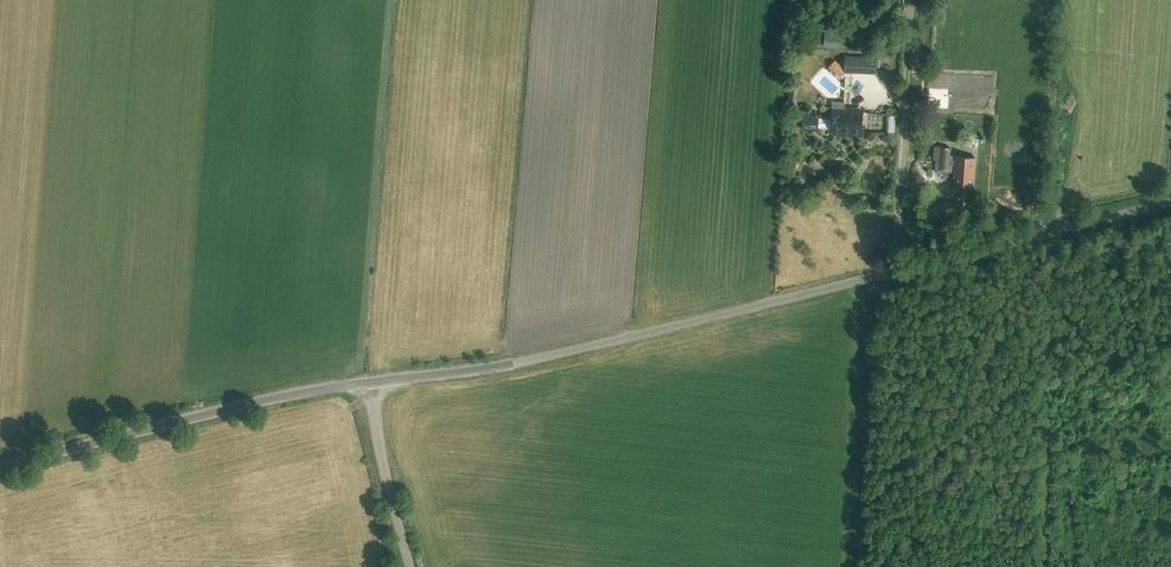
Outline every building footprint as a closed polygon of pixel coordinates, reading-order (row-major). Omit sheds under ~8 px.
[(840,34),(825,33),(824,45),(839,46),(840,34)] [(857,55),(846,54),(845,68),(845,70),(856,70),(857,55)] [(845,68),(835,59),(829,66),(840,75),(845,70),(845,68)] [(831,131),(863,133),(863,113),(844,112),(845,107),(832,107),(831,131)] [(819,115),(803,115),(802,131),(818,132),(819,115)] [(957,157),(957,161),(952,160),(953,156),(950,156),(950,148),(935,146),(934,159),(936,159),(935,172),(951,173),(952,166),(956,167),(955,185),(978,187),(980,158),(957,157)] [(963,202),(951,201),(950,215),(962,216),(963,202)]
